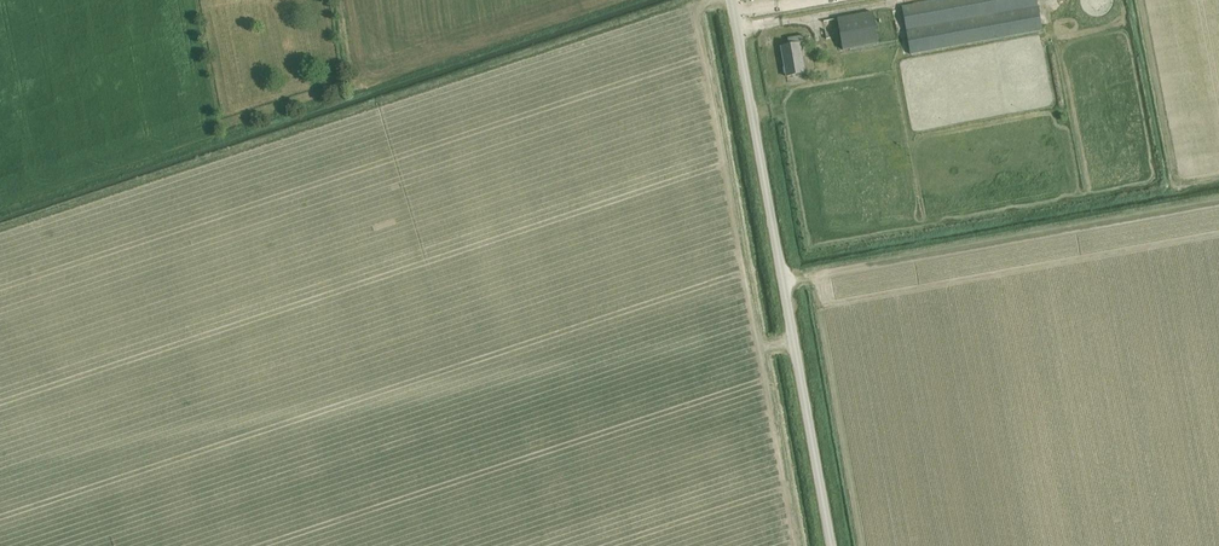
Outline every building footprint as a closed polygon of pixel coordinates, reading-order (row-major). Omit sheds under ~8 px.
[(1042,30),(1041,25),(1037,0),(941,0),(903,7),(911,55),(1042,30)] [(873,12),(837,19),(841,37),(843,50),(879,43),(878,42),(873,12)] [(800,44),(806,43),(805,36),(788,39),(789,46),(781,47),(787,77),(805,74),(800,44)]
